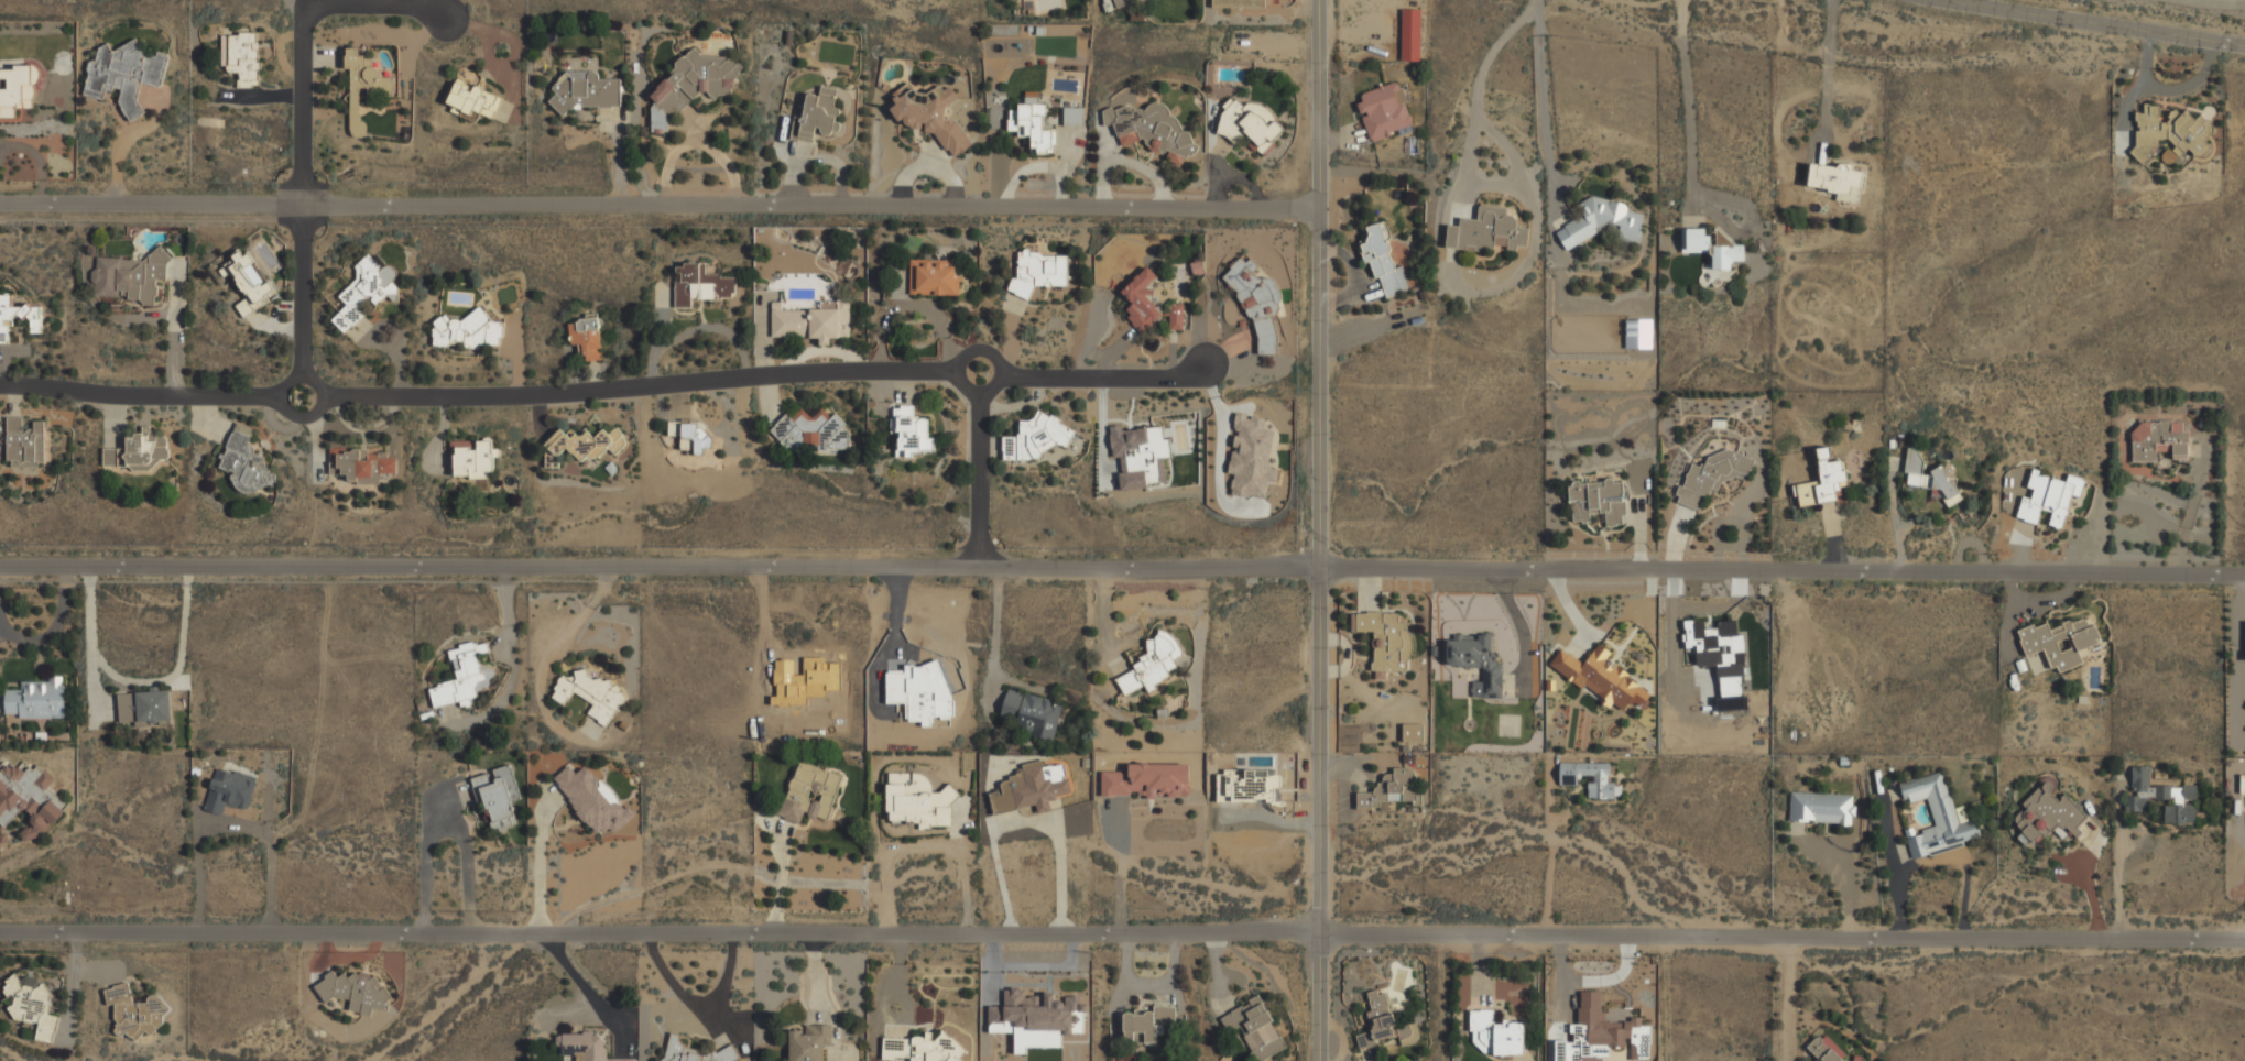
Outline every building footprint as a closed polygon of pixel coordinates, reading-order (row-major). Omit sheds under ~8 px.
[(1401,61),(1419,61),(1420,10),(1402,9),(1401,61)] [(222,33),(222,73),(238,73),(238,87),(259,87),(258,33),(222,33)] [(160,87),(168,54),(157,52),(156,58),(145,55),(137,39),(112,51),(108,43),(98,47),(96,59),(90,61),(83,95),(103,99),(104,92),(114,87),(121,89),(118,101),(128,121),(143,113),(136,100),(140,83),(160,87)] [(351,137),(361,137),(360,88),(367,88),(367,93),(393,93),(393,77),(375,78),(375,58),(363,58),(362,48),(345,48),(345,69),(349,69),(351,137)] [(742,64),(728,59),(726,56),(701,56),(694,48),(676,62),(670,75),(659,84),(657,90),(650,95),(654,100),(651,108),(651,133),(663,133),(667,130),(667,112),(675,112),(702,92),(707,92),(713,100),(720,95),(730,95),(730,94),(742,64)] [(620,79),(597,79),(597,71),(561,71),(561,84),(552,84),(552,112),(579,112),(579,107),(620,107),(620,79)] [(445,108),(476,120),(479,113),(493,119),(502,97),(474,86),(473,87),(456,80),(445,108)] [(909,80),(890,96),(896,103),(889,109),(900,122),(903,118),(915,132),(924,124),(953,159),(972,143),(943,111),(956,100),(941,82),(923,97),(909,80)] [(1361,116),(1370,142),(1398,132),(1399,136),(1415,130),(1397,82),(1354,97),(1361,116)] [(807,93),(802,118),(794,116),(790,138),(814,142),(816,133),(832,136),(834,123),(836,123),(838,109),(833,108),(837,88),(820,85),(818,95),(807,93)] [(1054,152),(1054,130),(1043,130),(1043,104),(1038,104),(1038,91),(1025,91),(1025,107),(1008,107),(1008,131),(1017,131),(1017,136),(1030,136),(1030,152),(1054,152)] [(1285,125),(1251,100),(1245,107),(1234,99),(1212,127),(1236,145),(1244,134),(1258,144),(1255,148),(1263,155),(1285,125)] [(1122,145),(1131,144),(1141,137),(1152,153),(1165,151),(1167,149),(1172,157),(1190,154),(1197,149),(1190,139),(1189,130),(1182,131),(1163,102),(1153,103),(1152,104),(1102,111),(1104,125),(1113,123),(1115,133),(1122,145)] [(2211,123),(2199,114),(2196,119),(2185,112),(2170,111),(2168,118),(2158,132),(2160,105),(2150,105),(2143,103),(2143,113),(2136,112),(2135,133),(2136,133),(2135,144),(2128,154),(2144,165),(2147,157),(2159,140),(2168,140),(2175,143),(2174,166),(2186,149),(2200,159),(2209,146),(2204,142),(2211,132),(2211,123)] [(1083,108),(1064,107),(1063,125),(1083,126),(1083,108)] [(1807,187),(1838,191),(1837,201),(1858,203),(1862,171),(1852,170),(1852,167),(1810,162),(1807,187)] [(1566,250),(1613,224),(1620,226),(1617,239),(1638,243),(1644,214),(1629,211),(1624,203),(1591,196),(1577,204),(1583,215),(1555,231),(1566,250)] [(1445,247),(1493,251),(1493,247),(1516,249),(1517,245),(1526,246),(1528,228),(1515,227),(1516,216),(1505,215),(1506,207),(1478,205),(1476,219),(1459,218),(1458,226),(1447,225),(1445,247)] [(1409,291),(1402,265),(1394,267),(1386,239),(1390,238),(1385,221),(1365,227),(1369,242),(1358,245),(1363,263),(1369,261),(1374,278),(1379,277),(1385,297),(1409,291)] [(1681,253),(1711,252),(1712,270),(1731,270),(1731,261),(1744,261),(1744,245),(1708,246),(1708,228),(1681,229),(1681,253)] [(243,317),(269,301),(265,295),(271,292),(246,250),(223,264),(244,299),(235,304),(243,317)] [(345,334),(363,313),(357,308),(367,298),(376,306),(387,295),(392,299),(401,289),(392,281),(397,276),(369,251),(352,269),(359,275),(338,297),(346,304),(331,321),(345,334)] [(1067,253),(1017,253),(1017,278),(1009,279),(1009,295),(1032,295),(1032,287),(1067,286),(1067,253)] [(95,254),(93,296),(120,297),(120,300),(154,302),(156,279),(166,280),(167,258),(95,254)] [(1278,353),(1272,316),(1281,307),(1277,286),(1269,278),(1260,279),(1252,272),(1257,267),(1244,254),(1221,277),(1237,292),(1240,307),(1253,319),(1259,356),(1278,353)] [(910,295),(957,295),(958,260),(910,259),(910,295)] [(675,308),(691,308),(691,299),(734,299),(734,276),(705,276),(705,264),(675,264),(675,308)] [(1157,277),(1147,266),(1120,291),(1132,304),(1123,312),(1142,333),(1163,314),(1148,297),(1153,293),(1147,286),(1157,277)] [(8,344),(8,325),(13,325),(13,316),(30,317),(30,333),(41,333),(41,306),(11,306),(11,295),(0,295),(0,343),(8,344)] [(771,337),(819,337),(819,345),(829,345),(829,338),(849,338),(849,301),(820,301),(820,310),(782,310),(782,302),(771,302),(771,337)] [(1182,330),(1183,304),(1170,303),(1169,329),(1182,330)] [(432,345),(449,346),(450,340),(462,341),(466,348),(477,348),(483,344),(501,345),(502,322),(491,321),(480,306),(461,320),(450,319),(445,313),(433,321),(432,345)] [(602,360),(598,318),(567,321),(570,344),(581,343),(582,361),(602,360)] [(1652,348),(1651,320),(1625,320),(1625,349),(1652,348)] [(897,456),(920,456),(920,438),(928,438),(928,417),(913,417),(913,406),(892,406),(892,432),(897,432),(897,456)] [(847,448),(847,425),(836,415),(829,415),(821,408),(813,416),(810,416),(801,408),(791,418),(786,413),(769,430),(791,451),(805,450),(807,447),(819,447),(821,449),(847,448)] [(1002,460),(1038,460),(1045,447),(1065,447),(1075,430),(1038,409),(1032,420),(1019,420),(1019,431),(1016,436),(1002,436),(1002,460)] [(1266,499),(1270,473),(1266,472),(1273,431),(1263,429),(1265,419),(1247,416),(1247,415),(1235,413),(1232,430),(1235,431),(1228,473),(1235,474),(1231,493),(1266,499)] [(7,466),(43,466),(44,421),(34,421),(34,429),(22,429),(22,417),(8,416),(7,466)] [(667,435),(680,436),(680,449),(693,450),(693,454),(703,454),(703,447),(712,448),(712,432),(697,431),(697,422),(668,421),(667,435)] [(272,488),(276,475),(263,470),(268,456),(247,448),(253,429),(235,422),(219,468),(235,473),(230,487),(252,495),(256,483),(272,488)] [(2132,461),(2155,461),(2155,452),(2172,452),(2172,459),(2187,459),(2187,431),(2181,431),(2181,422),(2132,422),(2132,461)] [(566,447),(587,467),(606,447),(615,455),(628,441),(614,428),(609,434),(603,428),(595,437),(584,428),(576,437),(563,425),(544,445),(557,457),(566,447)] [(1161,426),(1120,430),(1120,425),(1109,426),(1112,458),(1119,457),(1121,490),(1148,488),(1147,483),(1159,482),(1157,458),(1170,457),(1168,438),(1162,439),(1161,426)] [(103,468),(153,468),(153,459),(168,459),(167,436),(153,436),(153,426),(142,426),(142,435),(126,435),(126,448),(103,448),(103,468)] [(452,441),(454,476),(470,475),(470,472),(494,471),(493,439),(452,441)] [(1701,511),(1708,488),(1717,491),(1722,476),(1745,483),(1752,460),(1709,446),(1702,467),(1689,463),(1676,503),(1701,511)] [(1820,481),(1794,484),(1797,506),(1836,500),(1837,505),(1844,504),(1841,481),(1845,481),(1842,460),(1830,461),(1828,447),(1815,448),(1820,481)] [(1961,499),(1941,464),(1931,470),(1930,476),(1922,474),(1920,472),(1922,459),(1917,449),(1907,448),(1904,470),(1907,476),(1906,485),(1932,489),(1931,495),(1941,496),(1947,507),(1961,499)] [(330,474),(348,474),(348,483),(381,483),(381,473),(395,473),(395,452),(330,452),(330,474)] [(2085,481),(2068,474),(2064,483),(2033,469),(2026,486),(2034,490),(2028,502),(2030,502),(2026,510),(2020,507),(2017,513),(2031,519),(2030,522),(2035,524),(2042,509),(2052,514),(2048,524),(2059,529),(2073,496),(2078,498),(2085,481)] [(1572,523),(1590,521),(1589,514),(1604,512),(1606,527),(1626,525),(1621,482),(1613,483),(1612,480),(1568,484),(1572,523)] [(1401,611),(1351,612),(1351,632),(1373,632),(1373,679),(1387,679),(1387,671),(1412,671),(1410,622),(1401,623),(1401,611)] [(2018,630),(2025,655),(2047,649),(2053,672),(2083,665),(2080,649),(2101,644),(2093,616),(2049,627),(2048,622),(2018,630)] [(1717,666),(1718,699),(1717,699),(1717,711),(1745,710),(1743,634),(1737,634),(1737,620),(1716,621),(1717,628),(1704,628),(1704,621),(1684,621),(1684,648),(1695,647),(1696,666),(1717,666)] [(1124,696),(1146,686),(1146,687),(1180,670),(1175,659),(1184,655),(1170,628),(1144,641),(1151,654),(1132,663),(1135,669),(1115,678),(1124,696)] [(1482,698),(1503,698),(1504,659),(1492,659),(1493,634),(1447,634),(1446,666),(1482,666),(1482,698)] [(434,708),(478,696),(476,690),(494,685),(489,665),(480,667),(477,653),(489,649),(486,639),(448,649),(457,679),(428,687),(434,708)] [(1561,647),(1549,665),(1578,685),(1579,683),(1623,714),(1644,685),(1608,660),(1613,652),(1599,642),(1584,663),(1561,647)] [(578,666),(570,679),(563,675),(549,696),(566,705),(574,692),(593,703),(587,714),(608,726),(626,693),(578,666)] [(66,681),(4,681),(4,718),(65,719),(66,681)] [(119,724),(171,723),(170,689),(118,690),(119,724)] [(1056,741),(1062,701),(1005,690),(1001,719),(1017,722),(1015,734),(1056,741)] [(1403,742),(1424,742),(1424,723),(1403,723),(1403,742)] [(23,811),(33,821),(20,833),(30,843),(64,810),(44,789),(55,779),(39,762),(25,774),(10,758),(0,767),(0,833),(23,811)] [(800,823),(804,813),(828,822),(843,775),(796,759),(776,816),(800,823)] [(993,813),(1034,805),(1035,813),(1050,810),(1048,799),(1072,794),(1066,763),(1046,767),(1045,759),(1022,764),(1023,774),(999,779),(1001,790),(989,792),(993,813)] [(1589,798),(1621,798),(1622,785),(1611,785),(1611,763),(1559,762),(1559,785),(1581,785),(1581,775),(1589,775),(1589,798)] [(1189,763),(1127,763),(1127,770),(1101,770),(1101,797),(1189,797),(1189,763)] [(597,840),(628,820),(591,764),(576,774),(570,766),(555,776),(597,840)] [(493,830),(516,823),(511,800),(520,798),(512,766),(471,776),(477,801),(486,799),(493,830)] [(2149,785),(2149,766),(2133,766),(2132,795),(2127,795),(2127,811),(2149,811),(2150,798),(2173,799),(2173,803),(2165,803),(2164,823),(2194,824),(2195,801),(2195,786),(2149,785)] [(250,810),(258,778),(215,767),(205,810),(221,814),(224,803),(250,810)] [(1356,806),(1419,805),(1418,768),(1393,768),(1393,774),(1378,774),(1378,791),(1356,792),(1356,806)] [(1911,858),(1983,840),(1977,819),(1958,823),(1943,770),(1899,783),(1905,803),(1928,797),(1936,827),(1906,835),(1911,858)] [(953,827),(952,789),(931,789),(931,773),(887,773),(887,821),(918,821),(918,827),(953,827)] [(2066,794),(2058,798),(2051,792),(2058,784),(2048,775),(2014,819),(2023,834),(2034,842),(2061,825),(2074,836),(2090,816),(2077,806),(2074,801),(2066,794)] [(1790,822),(1854,824),(1855,795),(1791,791),(1790,822)] [(50,1015),(53,985),(40,983),(40,978),(7,974),(4,997),(12,998),(10,1020),(39,1024),(36,1040),(55,1042),(58,1016),(50,1015)] [(319,998),(350,998),(350,1014),(372,1014),(372,1010),(390,1010),(390,988),(378,988),(378,975),(319,974),(319,998)] [(103,987),(107,1005),(111,1005),(118,1035),(131,1032),(131,1036),(168,1029),(162,996),(132,1002),(129,983),(103,987)] [(1394,1027),(1386,988),(1365,993),(1372,1031),(1356,1035),(1359,1046),(1399,1038),(1401,1046),(1419,1041),(1415,1022),(1394,1027)] [(1014,1054),(1026,1054),(1026,1047),(1061,1047),(1061,1033),(1083,1032),(1082,996),(1065,996),(1065,1000),(1054,1000),(1054,992),(1042,992),(1042,996),(1025,996),(1025,989),(1003,989),(1003,1006),(988,1006),(988,1032),(1014,1032),(1014,1054)] [(1580,991),(1579,1024),(1572,1024),(1571,1041),(1555,1041),(1555,1060),(1580,1060),(1581,1056),(1592,1057),(1592,1046),(1625,1047),(1625,1029),(1610,1029),(1610,1024),(1600,1023),(1601,992),(1580,991)] [(1261,995),(1219,1016),(1228,1033),(1239,1027),(1256,1060),(1259,1060),(1286,1048),(1261,995)] [(1153,1011),(1123,1011),(1124,1042),(1159,1042),(1159,1024),(1176,1022),(1175,1005),(1153,1006),(1153,1011)] [(1526,1054),(1525,1021),(1493,1022),(1493,1009),(1470,1009),(1470,1044),(1482,1044),(1482,1054),(1526,1054)] [(1630,1045),(1637,1045),(1637,1059),(1649,1059),(1650,1026),(1640,1026),(1640,1018),(1630,1017),(1630,1045)] [(821,1046),(831,1046),(831,1027),(789,1026),(789,1060),(821,1060),(821,1046)] [(635,1059),(604,1059),(604,1033),(562,1033),(562,1057),(576,1057),(576,1060),(635,1060),(635,1059)] [(686,1047),(679,1036),(671,1033),(664,1060),(739,1060),(741,1060),(732,1043),(716,1053),(686,1047)] [(883,1060),(919,1060),(963,1060),(963,1039),(933,1039),(933,1038),(883,1036),(883,1060)] [(1846,1041),(1811,1040),(1810,1058),(1828,1058),(1828,1060),(1845,1060),(1846,1041)]
